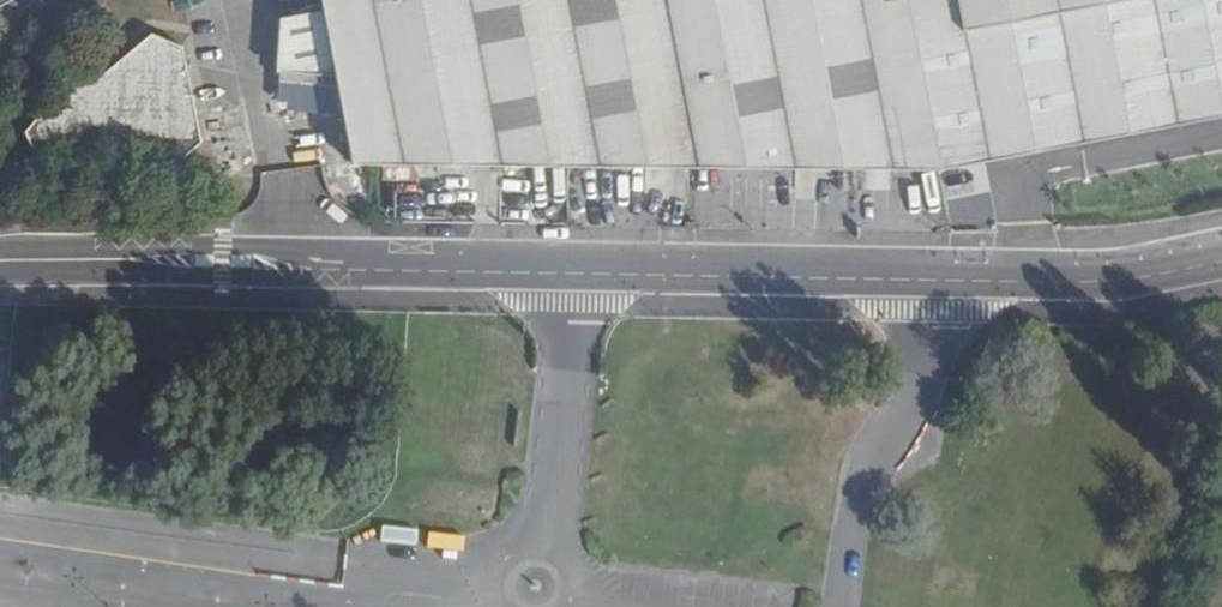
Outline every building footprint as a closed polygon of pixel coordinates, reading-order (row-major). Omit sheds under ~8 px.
[(691,168),(935,172),(904,0),(315,0),(318,12),(279,19),(276,74),(329,75),(346,165),(691,168)] [(935,172),(1221,114),(1221,0),(904,0),(935,172)] [(89,87),(71,80),(25,131),(36,157),(183,160),(201,142),(183,48),(151,35),(89,87)] [(984,163),(938,172),(944,200),(989,192),(984,163)]
